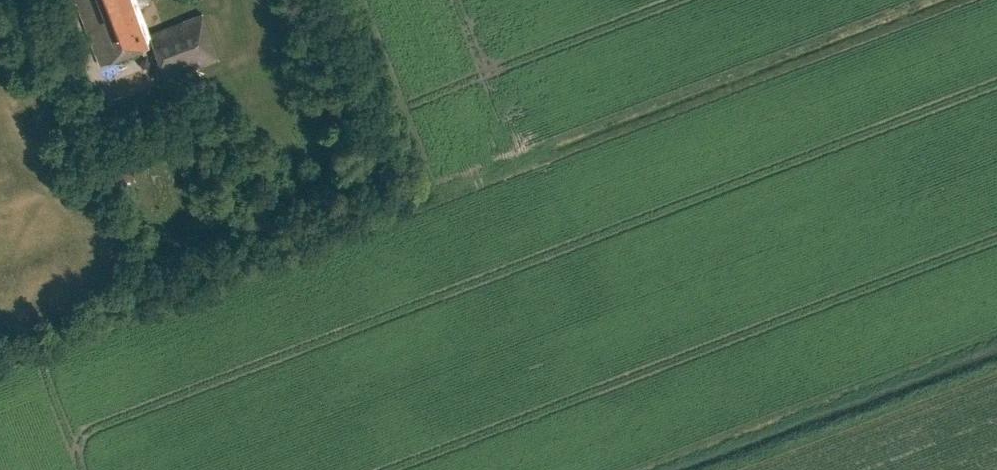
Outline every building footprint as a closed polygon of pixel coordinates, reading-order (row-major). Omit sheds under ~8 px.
[(101,66),(153,46),(165,80),(219,59),(202,14),(149,34),(137,0),(76,0),(101,66)] [(57,89),(62,102),(73,98),(68,85),(57,89)]
